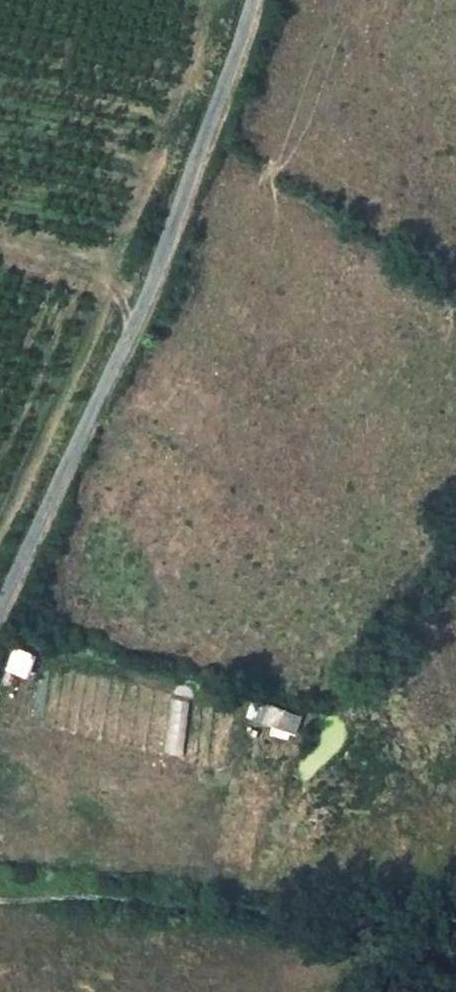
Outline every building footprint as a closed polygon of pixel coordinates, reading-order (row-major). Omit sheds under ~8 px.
[(282,768),(299,713),(271,704),(254,759),(282,768)]
